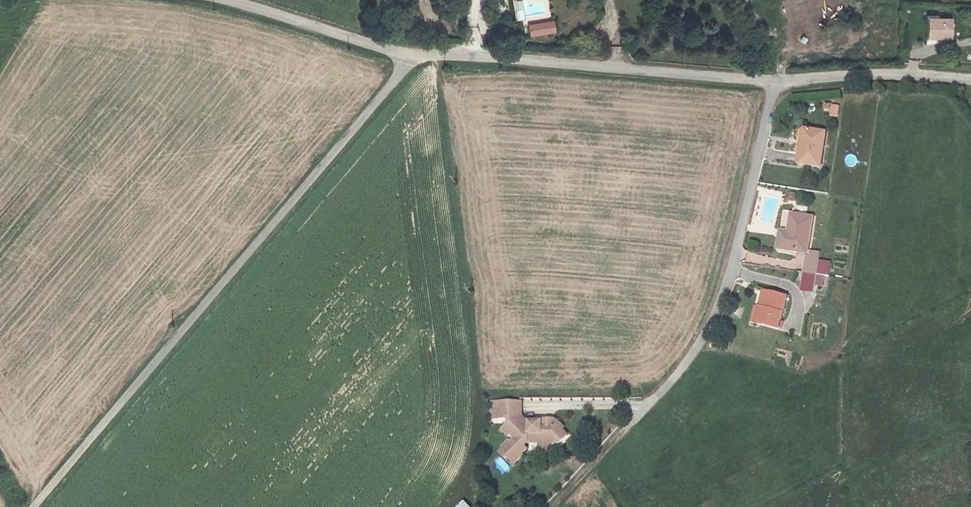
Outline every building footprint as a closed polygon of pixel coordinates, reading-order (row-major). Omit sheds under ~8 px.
[(952,39),(953,19),(930,18),(929,38),(952,39)] [(530,25),(531,37),(556,33),(554,22),(530,25)] [(829,115),(837,117),(839,106),(831,104),(829,115)] [(824,129),(802,126),(796,161),(819,164),(824,129)] [(813,214),(790,211),(787,230),(779,229),(776,247),(807,252),(808,250),(813,214)] [(830,260),(817,259),(818,251),(808,250),(807,252),(801,290),(812,292),(815,273),(827,275),(830,260)] [(756,320),(775,325),(784,295),(764,289),(756,320)] [(492,415),(494,415),(508,416),(507,421),(501,427),(508,434),(510,432),(513,435),(512,438),(510,440),(508,438),(500,445),(501,447),(497,450),(503,456),(504,455),(511,462),(519,454),(519,453),(524,448),(522,445),(523,443),(524,440),(526,440),(526,441),(539,443),(539,441),(548,442),(549,441),(552,444),(558,445),(566,438),(562,432),(564,431),(557,423),(556,423),(554,420),(547,420),(543,420),(540,421),(540,424),(527,423),(527,421),(525,418),(521,418),(522,401),(500,399),(500,405),(493,405),(492,415)]
